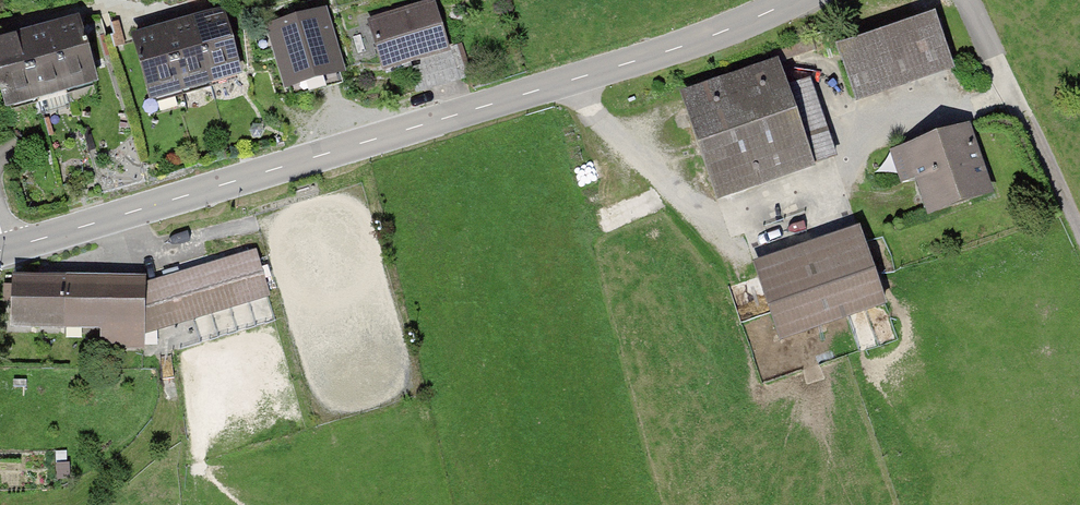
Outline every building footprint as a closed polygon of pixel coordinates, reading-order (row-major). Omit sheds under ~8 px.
[(293,71),(345,58),(331,0),(285,0),(276,2),(293,71)] [(436,3),(371,25),(388,73),(452,52),(436,3)] [(231,12),(197,21),(216,85),(249,76),(231,12)] [(937,19),(844,49),(862,103),(955,73),(937,19)] [(86,20),(53,30),(71,91),(104,82),(86,20)] [(197,21),(164,31),(182,95),(216,85),(197,21)] [(53,30),(20,39),(38,101),(71,91),(53,30)] [(164,31),(130,41),(149,105),(182,95),(164,31)] [(0,45),(0,94),(5,111),(38,101),(20,39),(0,45)] [(781,64),(687,99),(726,202),(820,167),(781,64)] [(833,124),(813,128),(819,155),(839,150),(833,124)] [(999,190),(976,125),(903,151),(926,216),(999,190)] [(862,231),(758,265),(783,340),(887,306),(862,231)] [(256,253),(153,284),(172,346),(275,314),(256,253)] [(140,339),(143,280),(9,274),(6,333),(140,339)]
